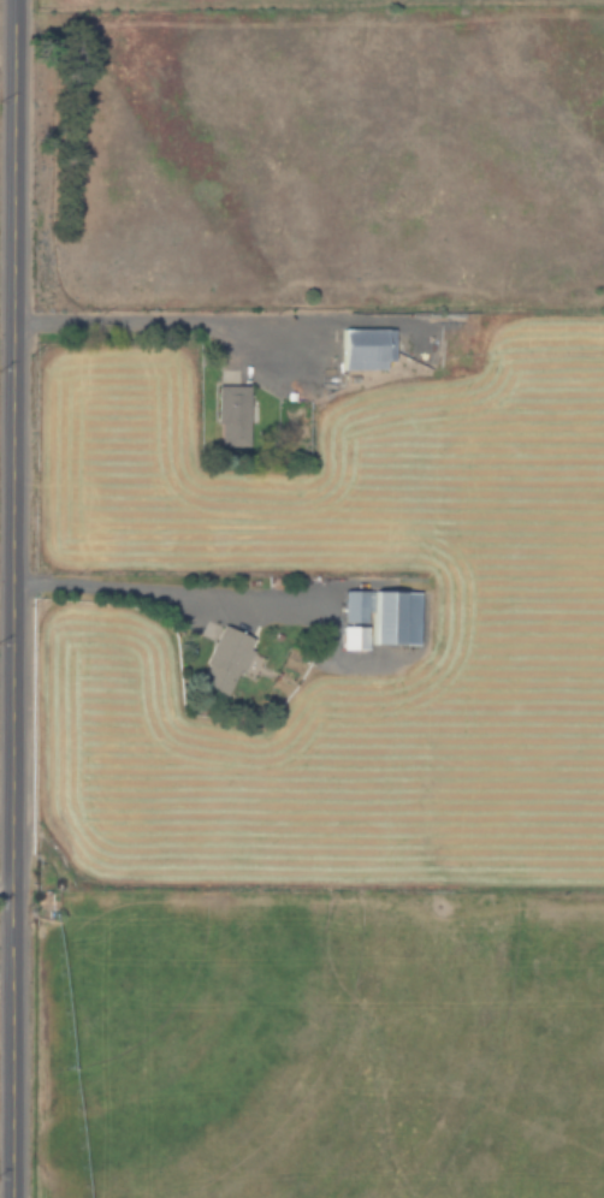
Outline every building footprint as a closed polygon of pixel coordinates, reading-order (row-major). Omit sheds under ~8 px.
[(341,327),(391,327),(391,360),(383,360),(383,367),(341,367),(341,327)] [(245,384),(245,444),(219,444),(219,421),(215,421),(215,382),(245,384)] [(341,588),(363,589),(362,621),(339,619),(341,588)] [(368,588),(428,589),(428,641),(367,640),(368,588)] [(249,637),(244,647),(251,650),(242,670),(236,668),(225,692),(199,681),(206,663),(203,662),(213,637),(202,633),(208,619),(249,637)] [(342,624),(366,625),(365,650),(341,648),(342,624)]
